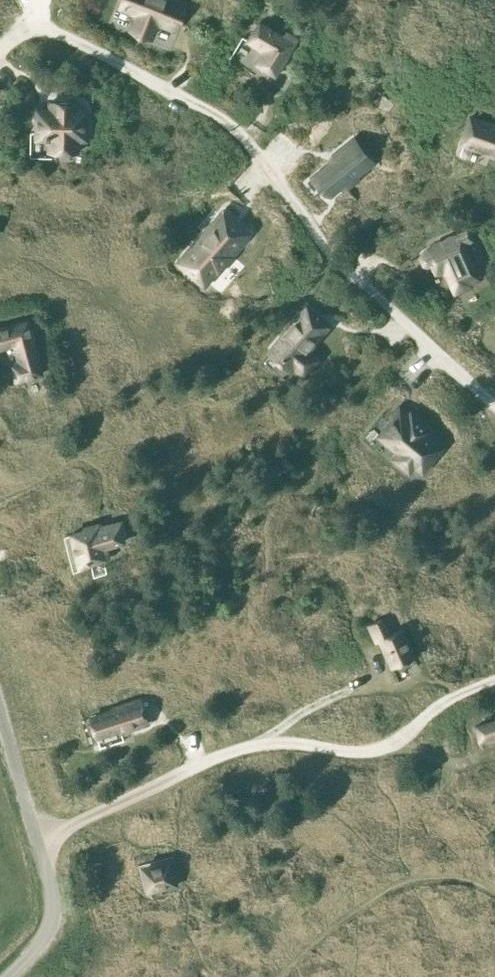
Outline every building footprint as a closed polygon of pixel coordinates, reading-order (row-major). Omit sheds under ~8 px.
[(184,5),(172,0),(123,0),(121,6),(139,14),(132,30),(150,38),(156,21),(174,29),(184,5)] [(274,77),(298,39),(290,34),(287,38),(259,21),(247,41),(263,51),(254,64),(274,77)] [(36,135),(36,141),(48,141),(48,152),(77,153),(77,139),(85,140),(85,111),(77,111),(78,103),(50,102),(49,102),(49,111),(37,110),(36,135)] [(333,161),(317,174),(330,191),(341,183),(345,188),(358,178),(354,173),(366,163),(359,154),(363,151),(354,139),(355,138),(354,137),(330,156),(333,161)] [(223,212),(179,262),(204,284),(248,233),(237,224),(235,227),(231,224),(234,221),(223,212)] [(421,253),(420,257),(423,265),(427,266),(430,266),(431,265),(435,274),(444,269),(454,292),(470,285),(469,282),(478,279),(470,260),(463,245),(472,241),(467,230),(445,239),(445,240),(433,245),(434,246),(423,251),(421,253)] [(282,337),(269,353),(289,370),(292,366),(303,376),(317,360),(306,351),(328,325),(306,307),(281,336),(282,337)] [(15,344),(20,361),(18,362),(10,364),(15,382),(23,380),(42,374),(29,330),(27,322),(19,324),(0,329),(0,348),(15,344)] [(425,425),(421,421),(411,413),(409,416),(399,408),(392,417),(394,419),(383,432),(403,449),(395,459),(409,470),(414,464),(422,472),(442,448),(421,430),(425,425)] [(85,530),(71,534),(79,566),(105,559),(101,543),(109,541),(110,546),(123,542),(121,536),(125,535),(121,522),(100,527),(99,524),(84,528),(85,530)] [(414,658),(401,629),(388,635),(380,619),(368,625),(376,642),(379,641),(392,667),(414,658)] [(113,712),(90,719),(96,736),(119,729),(119,732),(148,723),(141,700),(112,709),(113,712)] [(475,726),(479,741),(494,737),(494,721),(475,726)] [(150,889),(174,883),(174,882),(180,880),(177,868),(170,870),(168,862),(144,868),(150,889)]
